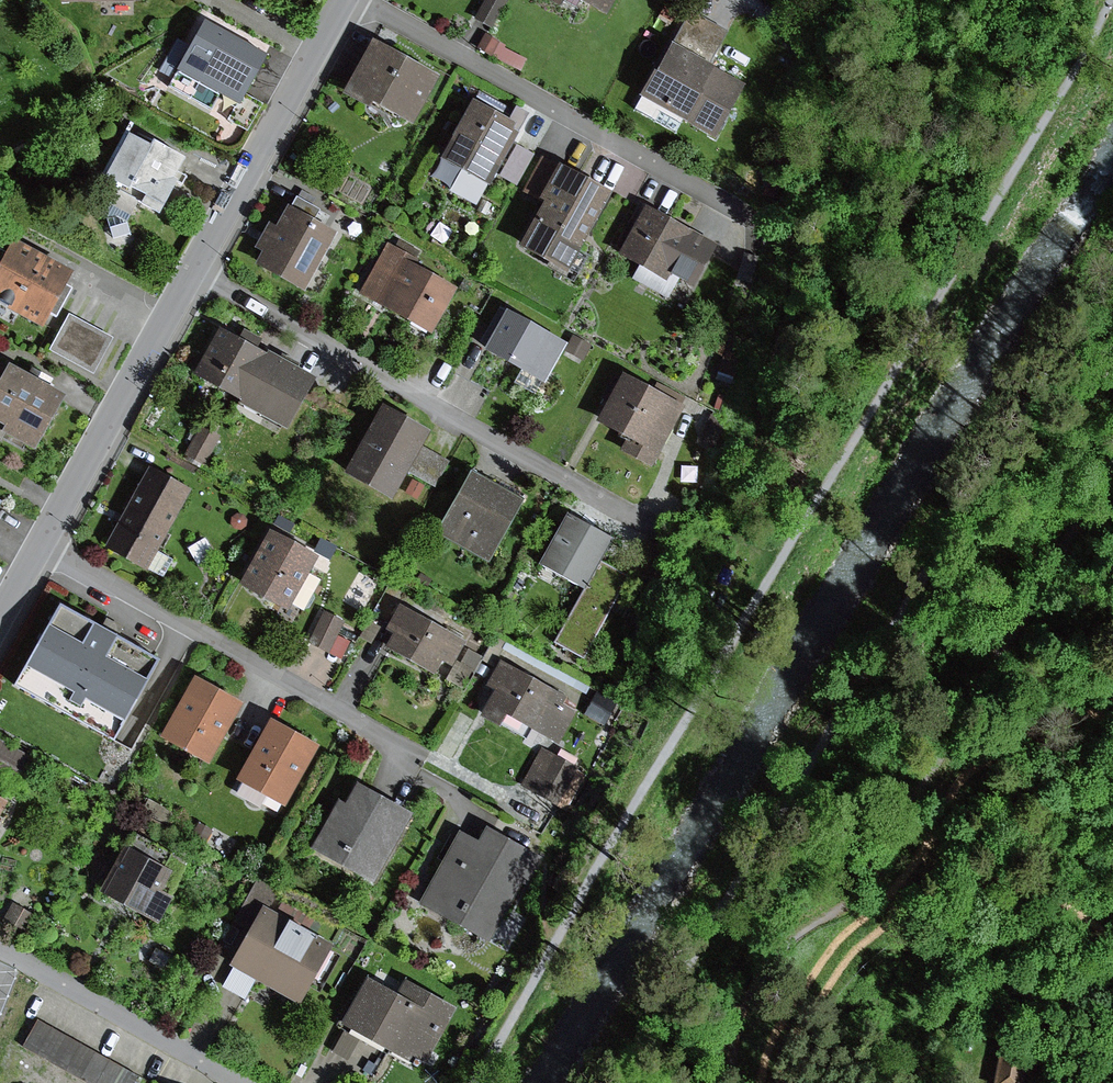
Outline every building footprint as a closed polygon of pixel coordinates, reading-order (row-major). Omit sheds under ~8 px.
[(475,21),(492,29),(507,0),(486,0),(475,21)] [(603,15),(611,0),(577,0),(603,15)] [(669,47),(708,68),(726,35),(687,14),(669,47)] [(264,56),(200,22),(165,85),(207,108),(214,96),(236,108),(264,56)] [(484,35),(476,49),(520,71),(526,60),(504,49),(505,45),(484,35)] [(439,80),(368,42),(338,97),(365,111),(368,106),(412,130),(439,80)] [(708,68),(669,47),(641,99),(715,138),(743,86),(708,68)] [(244,96),(230,123),(247,132),(261,105),(244,96)] [(510,118),(472,97),(436,163),(458,174),(485,189),(525,116),(514,110),(510,118)] [(185,157),(132,129),(112,167),(112,175),(121,181),(103,209),(111,214),(117,234),(135,229),(132,218),(145,194),(165,204),(179,177),(175,175),(185,157)] [(515,147),(499,177),(516,187),(533,156),(515,147)] [(536,202),(556,166),(541,157),(520,193),(536,202)] [(536,202),(541,205),(515,251),(566,279),(612,197),(556,166),(536,202)] [(485,189),(458,174),(448,192),(475,207),(485,189)] [(319,213),(295,200),(289,211),(284,208),(273,229),(266,225),(252,251),(260,255),(253,268),(302,294),(333,236),(312,225),(319,213)] [(482,201),(477,211),(485,215),(490,206),(482,201)] [(715,246),(643,207),(616,258),(663,283),(667,276),(691,289),(715,246)] [(12,241),(7,250),(2,247),(0,247),(0,304),(41,326),(47,315),(54,318),(68,293),(59,288),(69,271),(12,241)] [(410,259),(384,245),(355,297),(429,337),(454,292),(406,266),(410,259)] [(566,347),(498,309),(478,345),(485,349),(483,353),(543,387),(566,347)] [(111,340),(68,316),(48,351),(92,375),(111,340)] [(311,382),(216,330),(189,380),(284,432),(311,382)] [(573,336),(565,351),(582,361),(591,346),(573,336)] [(714,341),(710,352),(720,356),(724,344),(714,341)] [(3,369),(0,375),(0,429),(3,430),(0,436),(0,437),(31,453),(61,400),(47,392),(53,381),(30,369),(24,380),(3,369)] [(683,408),(620,375),(593,427),(623,443),(618,453),(650,470),(683,408)] [(427,434),(380,409),(344,474),(391,499),(409,468),(423,442),(427,434)] [(218,439),(201,429),(185,456),(202,466),(218,439)] [(450,457),(423,442),(409,468),(436,483),(450,457)] [(189,493),(146,471),(104,550),(161,580),(171,561),(157,553),(189,493)] [(521,504),(469,474),(435,534),(487,563),(521,504)] [(412,481),(405,493),(417,499),(423,486),(412,481)] [(235,515),(231,519),(230,525),(234,531),(241,531),(245,527),(246,521),(242,516),(235,515)] [(610,541),(565,516),(535,568),(580,594),(597,562),(610,541)] [(316,561),(265,535),(237,589),(287,615),(291,607),(300,612),(307,610),(314,600),(312,593),(318,580),(309,575),(316,561)] [(320,541),(314,554),(328,562),(335,548),(320,541)] [(625,578),(597,562),(580,594),(553,644),(581,659),(625,578)] [(420,574),(415,582),(426,589),(431,580),(420,574)] [(159,659),(60,605),(16,685),(116,738),(159,659)] [(464,644),(397,607),(384,632),(392,637),(385,651),(431,676),(437,664),(449,671),(464,644)] [(323,615),(308,645),(327,654),(336,637),(342,624),(323,615)] [(368,622),(359,638),(370,644),(379,629),(368,622)] [(336,637),(327,654),(343,661),(351,643),(336,637)] [(456,663),(445,681),(461,690),(471,672),(456,663)] [(576,704),(507,668),(486,708),(556,744),(576,704)] [(213,757),(246,698),(199,671),(166,731),(213,757)] [(323,740),(275,714),(241,775),(290,801),(323,740)] [(0,739),(0,776),(14,783),(30,753),(1,737),(0,739)] [(540,751),(521,785),(566,811),(585,777),(540,751)] [(415,808),(363,779),(351,801),(342,796),(316,845),(377,878),(415,808)] [(12,796),(0,790),(0,819),(12,796)] [(151,797),(143,811),(168,826),(176,812),(151,797)] [(215,828),(201,820),(194,834),(208,842),(215,828)] [(483,841),(464,830),(424,901),(491,938),(524,880),(529,883),(545,854),(492,826),(483,841)] [(174,864),(131,839),(105,885),(163,918),(178,893),(163,884),(174,864)] [(235,917),(254,927),(267,903),(277,885),(258,875),(235,917)] [(15,901),(5,918),(27,930),(36,913),(15,901)] [(335,941),(267,903),(254,927),(235,961),(303,999),(335,941)] [(404,989),(371,972),(344,1022),(417,1061),(419,1056),(428,1060),(458,1004),(410,979),(404,989)] [(142,1074),(49,1023),(35,1049),(98,1082),(137,1082),(142,1074)] [(996,1082),(1026,1082),(1032,1048),(1002,1043),(996,1082)]
